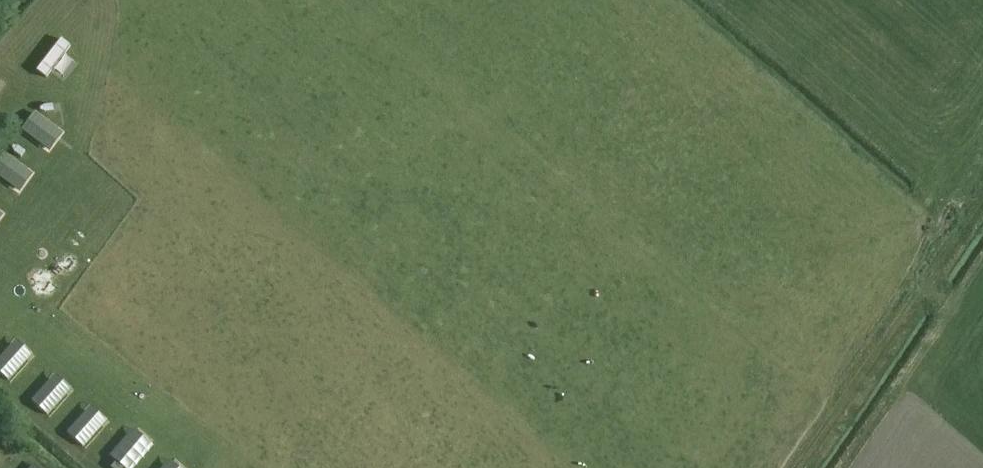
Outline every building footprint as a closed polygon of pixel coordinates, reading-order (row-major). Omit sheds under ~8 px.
[(55,152),(68,135),(38,114),(26,131),(55,152)] [(37,174),(7,156),(0,168),(0,180),(25,194),(37,174)] [(36,355),(21,342),(0,365),(0,370),(13,382),(36,355)] [(36,402),(52,417),(76,392),(61,377),(36,402)] [(94,408),(72,435),(89,448),(110,421),(94,408)] [(153,443),(137,430),(115,458),(129,467),(134,467),(153,443)]
